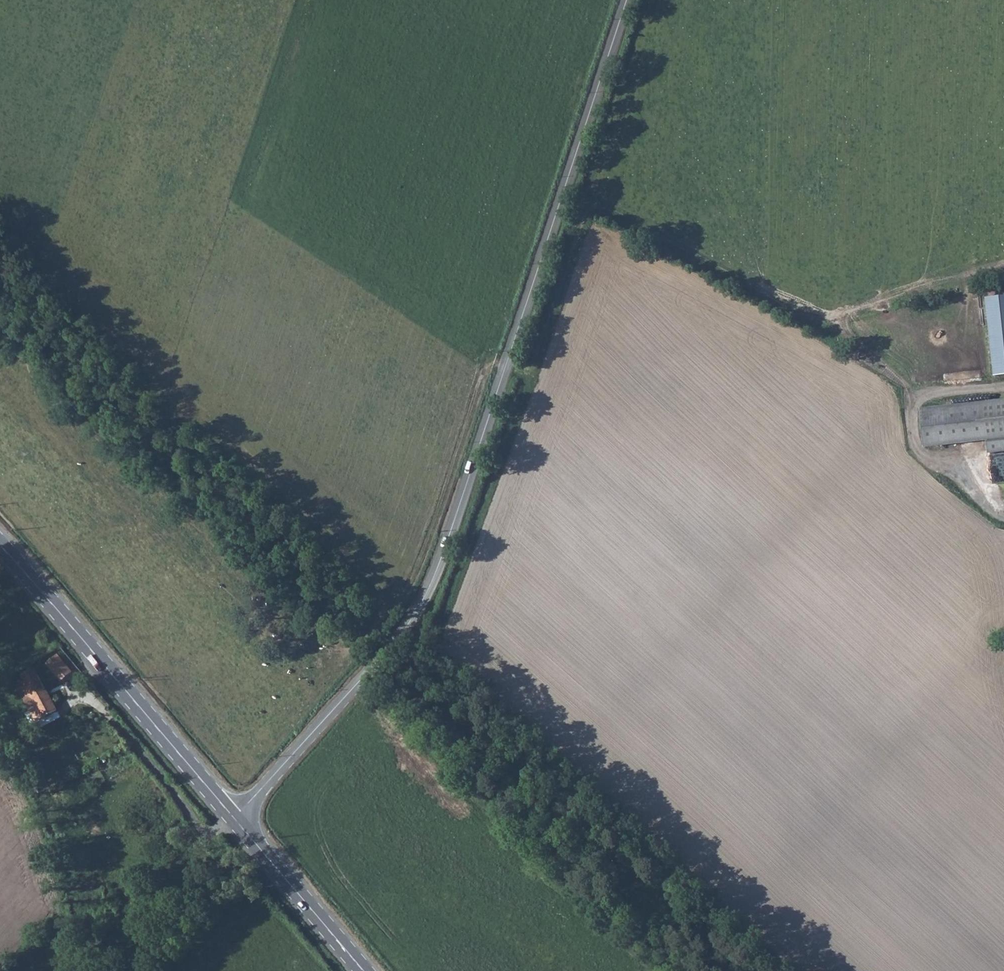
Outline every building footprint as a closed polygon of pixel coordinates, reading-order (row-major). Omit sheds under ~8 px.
[(1003,375),(1003,296),(987,298),(997,376),(1003,375)] [(923,411),(928,447),(988,440),(990,454),(1003,452),(1003,401),(923,411)] [(56,655),(46,663),(60,679),(70,671),(56,655)] [(56,710),(32,666),(22,675),(26,681),(16,686),(33,717),(41,713),(43,717),(56,710)] [(87,740),(82,732),(72,739),(77,746),(87,740)]
